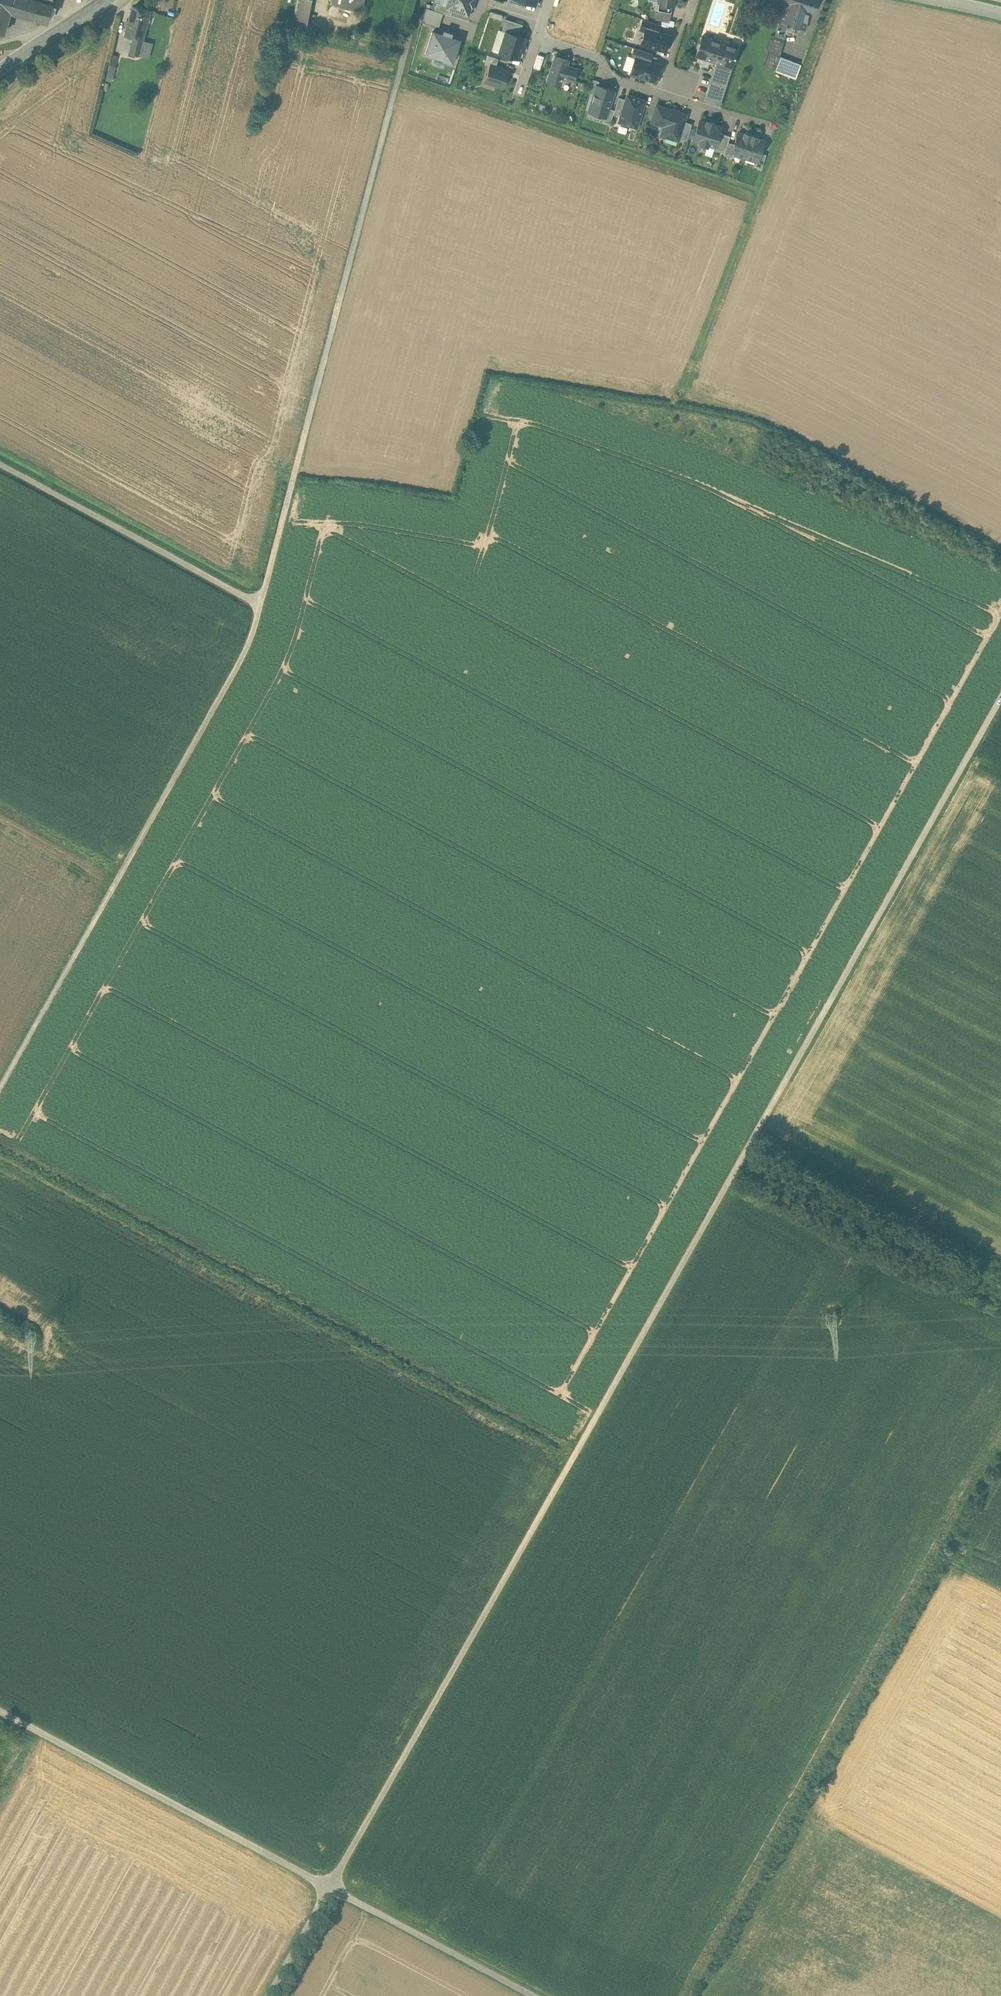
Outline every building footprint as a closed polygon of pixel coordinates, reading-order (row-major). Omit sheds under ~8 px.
[(47,22),(52,4),(51,4),(53,0),(0,0),(0,8),(47,22)] [(292,22),(306,25),(311,0),(297,0),(292,22)] [(330,4),(361,11),(364,0),(331,0),(330,4)] [(441,4),(452,8),(452,7),(452,8),(467,13),(470,4),(472,4),(473,0),(443,0),(441,4)] [(780,2),(785,3),(779,21),(788,24),(804,29),(809,11),(813,13),(817,0),(781,0),(780,2)] [(672,4),(659,1),(657,9),(671,12),(672,4)] [(151,10),(132,5),(124,35),(133,37),(143,40),(151,10)] [(431,23),(432,17),(442,20),(444,11),(427,6),(423,21),(431,23)] [(657,9),(655,19),(669,21),(671,12),(657,9)] [(788,24),(779,21),(775,35),(784,38),(788,24)] [(646,27),(641,43),(665,51),(670,35),(646,27)] [(461,39),(451,36),(452,34),(452,32),(443,30),(442,33),(433,30),(426,53),(435,56),(435,58),(443,61),(444,59),(453,62),(461,39)] [(499,53),(518,59),(526,37),(506,31),(499,53)] [(775,35),(774,34),(769,49),(779,52),(784,38),(775,35)] [(717,41),(703,36),(703,35),(702,35),(696,55),(716,61),(717,62),(719,54),(735,59),(739,45),(723,40),(721,46),(716,44),(718,40),(717,40),(717,41)] [(143,40),(133,37),(129,53),(139,56),(143,40)] [(780,56),(769,51),(763,67),(775,71),(775,70),(780,56)] [(118,55),(113,54),(109,65),(115,66),(118,55)] [(735,59),(719,54),(717,62),(716,61),(714,67),(717,68),(711,87),(724,92),(735,59)] [(568,60),(555,56),(547,81),(560,85),(562,77),(573,80),(577,68),(566,65),(568,60)] [(780,56),(775,70),(796,78),(801,64),(780,56)] [(637,57),(631,73),(655,80),(661,65),(637,57)] [(509,70),(490,64),(485,82),(504,88),(509,70)] [(597,85),(598,85),(599,81),(593,79),(588,92),(594,94),(597,85)] [(608,108),(614,90),(598,85),(597,85),(594,94),(589,111),(605,116),(605,117),(608,108)] [(711,87),(709,87),(705,101),(720,106),(720,105),(724,92),(711,87)] [(620,116),(626,99),(619,96),(614,110),(613,114),(620,116)] [(634,99),(627,96),(626,99),(620,116),(619,121),(623,123),(624,121),(632,124),(632,125),(636,127),(645,100),(635,97),(634,99)] [(687,114),(656,104),(651,121),(668,127),(665,136),(678,140),(679,138),(684,121),(687,114)] [(613,114),(614,110),(608,108),(605,117),(605,116),(603,121),(610,123),(613,114)] [(723,126),(699,118),(692,140),(716,148),(723,126)] [(692,123),(684,121),(679,138),(687,140),(692,123)] [(732,152),(744,156),(751,134),(745,132),(744,134),(738,132),(734,144),(731,152),(732,152)] [(758,137),(751,134),(744,156),(757,161),(760,152),(764,141),(757,139),(758,137)] [(730,157),(732,152),(731,152),(734,144),(728,142),(724,155),(730,157)] [(766,154),(760,152),(757,161),(755,165),(762,167),(766,154)]
